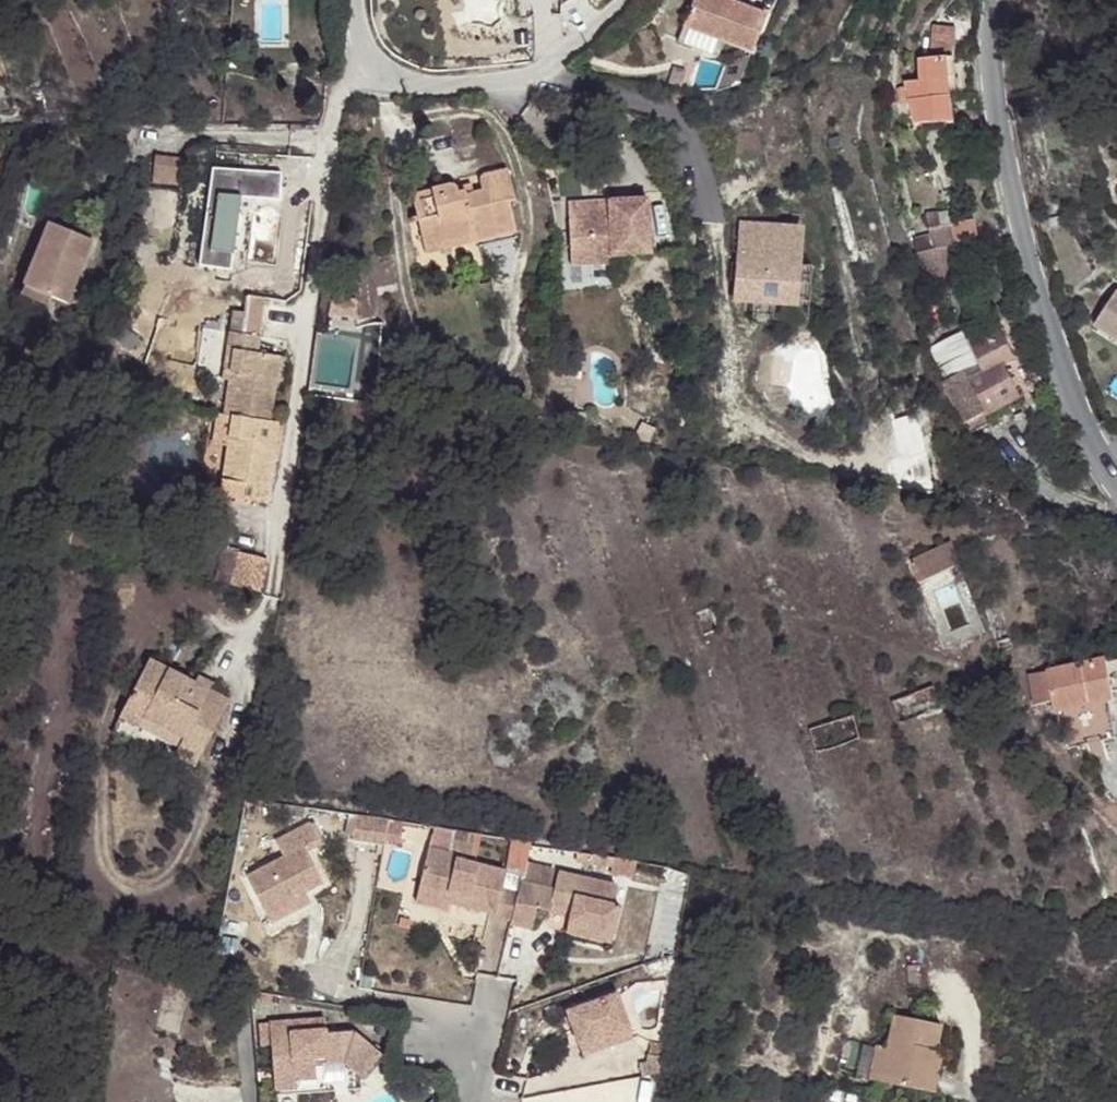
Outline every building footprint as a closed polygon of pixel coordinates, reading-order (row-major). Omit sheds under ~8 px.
[(685,26),(723,41),(754,52),(767,14),(731,0),(695,0),(691,8),(685,26)] [(723,41),(685,26),(679,40),(718,54),(723,41)] [(930,61),(953,60),(956,59),(957,31),(937,32),(930,61)] [(920,81),(921,84),(953,81),(953,60),(930,61),(920,62),(920,81)] [(921,101),(921,84),(920,81),(908,82),(913,129),(952,126),(951,99),(921,101)] [(953,81),(921,84),(921,101),(951,99),(953,99),(953,81)] [(505,149),(457,159),(462,182),(425,190),(427,200),(414,203),(417,214),(408,217),(410,222),(419,219),(429,217),(435,240),(477,230),(479,237),(480,245),(520,236),(510,197),(515,195),(505,149)] [(263,165),(240,177),(249,193),(272,181),(267,173),(263,165)] [(277,168),(267,173),(272,181),(280,178),(277,168)] [(249,193),(240,177),(232,181),(241,197),(249,193)] [(611,207),(571,206),(570,259),(611,260),(611,254),(650,254),(651,200),(611,198),(611,207)] [(611,198),(571,198),(571,206),(611,207),(611,198)] [(930,217),(933,231),(947,228),(950,228),(947,213),(930,217)] [(426,248),(436,247),(435,240),(429,217),(419,219),(426,248)] [(733,298),(796,303),(803,224),(740,218),(733,298)] [(49,224),(23,287),(68,303),(93,241),(49,224)] [(935,251),(954,248),(947,228),(933,231),(930,231),(935,251)] [(436,247),(479,237),(477,230),(435,240),(436,247)] [(935,251),(917,254),(921,273),(927,271),(933,297),(961,291),(955,266),(938,269),(935,251)] [(611,260),(570,259),(569,276),(611,277),(611,260)] [(1096,327),(1116,339),(1116,293),(1096,327)] [(965,329),(968,338),(977,334),(971,323),(963,326),(965,329)] [(221,375),(229,376),(235,345),(257,348),(259,333),(230,328),(221,375)] [(925,347),(942,389),(966,379),(983,371),(972,345),(968,338),(965,329),(925,347)] [(1004,332),(972,345),(983,371),(966,379),(981,412),(1018,396),(1004,364),(1015,359),(1004,332)] [(233,412),(269,417),(275,384),(280,353),(257,348),(235,345),(229,376),(223,410),(233,412)] [(280,353),(275,384),(284,384),(289,355),(280,353)] [(966,379),(942,389),(943,391),(970,432),(986,425),(981,412),(966,379)] [(233,412),(223,410),(218,441),(227,442),(233,412)] [(277,423),(277,418),(269,417),(233,412),(227,442),(221,476),(254,481),(266,482),(272,452),(277,423)] [(899,456),(892,487),(935,494),(919,416),(893,422),(899,456)] [(281,423),(277,423),(272,452),(277,452),(281,423)] [(254,481),(221,476),(218,491),(251,497),(254,481)] [(59,533),(57,546),(70,549),(74,536),(59,533)] [(74,536),(70,549),(90,553),(93,540),(74,536)] [(963,568),(955,545),(913,561),(922,583),(963,568)] [(230,584),(259,591),(267,558),(238,551),(230,584)] [(226,700),(147,659),(118,717),(196,758),(226,700)] [(1055,701),(1057,710),(1108,699),(1115,697),(1114,691),(1108,662),(1107,659),(1032,675),(1037,705),(1055,701)] [(1108,662),(1114,691),(1116,690),(1116,660),(1108,662)] [(1108,699),(1057,710),(1063,745),(1073,743),(1116,735),(1108,699)] [(394,821),(367,817),(364,836),(390,841),(390,838),(394,821)] [(251,872),(270,913),(304,896),(303,893),(328,881),(313,849),(326,842),(316,821),(281,838),(288,855),(251,872)] [(394,821),(390,838),(402,841),(405,823),(394,821)] [(502,917),(516,921),(524,895),(510,891),(514,873),(475,864),(479,847),(455,842),(452,854),(436,850),(426,888),(453,895),(452,902),(457,903),(503,915),(502,917)] [(665,879),(662,879),(663,941),(681,941),(680,866),(665,866),(665,879)] [(566,873),(563,885),(584,891),(587,878),(566,873)] [(562,891),(529,882),(517,925),(540,930),(545,908),(557,912),(558,908),(579,914),(575,924),(620,935),(627,907),(618,904),(623,886),(587,878),(584,891),(563,885),(562,891)] [(453,895),(426,888),(423,904),(455,912),(457,903),(452,902),(453,895)] [(304,896),(270,913),(274,920),(308,903),(304,896)] [(620,935),(575,924),(574,932),(619,943),(620,935)] [(597,1040),(601,1050),(634,1040),(620,994),(570,1010),(580,1045),(597,1040)] [(271,1020),(277,1088),(299,1086),(298,1080),(318,1078),(317,1063),(316,1057),(328,1056),(329,1062),(345,1061),(365,1076),(385,1052),(357,1029),(330,1030),(329,1016),(271,1020)] [(884,1052),(877,1086),(925,1097),(933,1062),(928,1061),(930,1054),(937,1056),(942,1029),(894,1020),(888,1052),(884,1052)] [(584,1056),(601,1050),(597,1040),(580,1045),(584,1056)] [(869,1085),(877,1086),(884,1052),(876,1049),(869,1085)] [(933,1062),(925,1097),(934,1099),(943,1057),(937,1056),(930,1054),(928,1061),(933,1062)] [(299,1086),(277,1088),(277,1095),(299,1094),(299,1086)]
